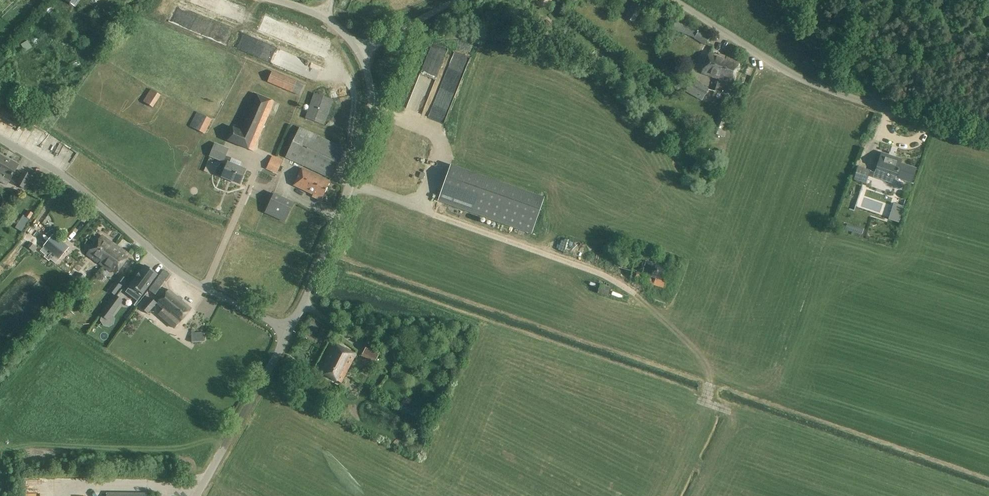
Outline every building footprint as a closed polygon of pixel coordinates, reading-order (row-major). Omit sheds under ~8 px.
[(85,4),(101,13),(108,0),(87,0),(85,4)] [(635,21),(643,5),(635,1),(626,17),(635,21)] [(670,29),(695,38),(699,31),(696,30),(673,21),(670,29)] [(709,38),(699,31),(695,38),(695,39),(705,45),(709,38)] [(26,52),(33,48),(28,41),(22,45),(26,52)] [(726,57),(719,55),(718,57),(709,54),(702,73),(719,79),(721,72),(722,72),(723,68),(725,69),(726,67),(723,66),(726,57)] [(728,95),(740,62),(726,57),(723,66),(726,67),(725,69),(723,68),(722,72),(721,72),(719,79),(715,91),(728,95)] [(304,85),(296,81),(272,71),(267,82),(292,93),(299,96),(304,85)] [(708,89),(692,80),(689,86),(705,95),(708,89)] [(151,90),(144,101),(154,108),(161,96),(151,90)] [(238,128),(233,126),(227,141),(248,150),(254,150),(274,101),(252,93),(238,128)] [(324,125),(333,100),(314,93),(306,118),(324,125)] [(204,134),(212,120),(197,112),(189,126),(204,134)] [(332,179),(346,149),(300,128),(286,158),(332,179)] [(215,143),(209,157),(223,162),(229,149),(215,143)] [(901,160),(882,153),(875,173),(889,177),(890,176),(911,183),(916,169),(900,163),(901,160)] [(7,185),(10,180),(10,181),(19,165),(0,154),(0,182),(7,185)] [(266,170),(277,175),(283,161),(272,156),(266,170)] [(240,185),(246,170),(240,168),(241,165),(231,161),(230,163),(229,163),(222,177),(240,185)] [(451,165),(438,201),(531,234),(544,198),(451,165)] [(866,184),(870,171),(858,166),(853,180),(866,184)] [(313,195),(312,197),(321,202),(330,182),(302,169),(293,186),(313,195)] [(24,170),(16,183),(24,187),(32,174),(24,170)] [(285,223),(294,203),(274,193),(265,213),(285,223)] [(898,223),(903,207),(893,204),(888,220),(898,223)] [(29,211),(25,217),(30,220),(34,214),(29,211)] [(851,232),(861,235),(863,228),(853,225),(851,232)] [(49,240),(43,246),(59,260),(69,248),(53,234),(49,240)] [(107,260),(106,259),(117,245),(102,235),(87,255),(102,266),(107,260)] [(34,252),(38,248),(31,242),(27,247),(34,252)] [(130,255),(117,245),(106,259),(107,260),(102,266),(110,272),(111,270),(116,274),(130,255)] [(628,277),(663,287),(666,274),(641,267),(639,273),(630,270),(628,277)] [(157,278),(144,269),(130,289),(142,298),(157,278)] [(156,295),(166,280),(168,282),(172,276),(164,270),(149,291),(156,295)] [(86,277),(81,273),(76,278),(81,282),(86,277)] [(121,275),(115,283),(118,285),(124,277),(121,275)] [(607,297),(610,288),(600,285),(597,294),(607,297)] [(192,309),(169,290),(157,304),(163,309),(158,315),(174,329),(192,309)] [(101,315),(108,320),(122,301),(116,296),(101,315)] [(121,305),(130,311),(135,302),(126,296),(121,305)] [(148,314),(157,303),(150,297),(141,308),(148,314)] [(191,334),(192,343),(205,342),(205,334),(191,334)] [(332,343),(318,372),(342,384),(356,354),(332,343)] [(381,350),(368,343),(362,354),(376,361),(381,350)] [(40,483),(27,483),(27,495),(40,495),(40,483)]
